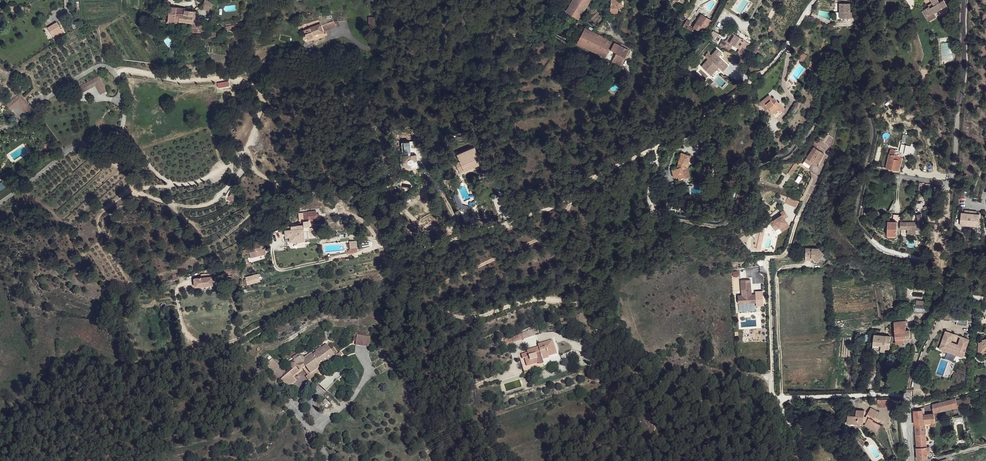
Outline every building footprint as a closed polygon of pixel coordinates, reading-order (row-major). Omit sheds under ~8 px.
[(202,7),(209,11),(210,7),(213,3),(207,0),(205,0),(202,7)] [(565,11),(578,19),(590,0),(573,0),(565,11)] [(926,9),(932,20),(937,18),(935,15),(942,11),(943,13),(949,9),(945,2),(941,4),(938,0),(930,0),(934,7),(930,10),(929,8),(926,9)] [(839,3),(839,11),(839,17),(851,16),(851,10),(849,11),(849,2),(839,3)] [(170,7),(169,19),(178,20),(179,20),(180,13),(181,8),(170,7)] [(180,13),(179,20),(179,21),(193,23),(194,11),(185,10),(184,13),(180,13)] [(701,16),(693,28),(702,34),(710,22),(701,16)] [(689,21),(686,20),(682,26),(691,30),(693,28),(687,25),(689,21)] [(321,24),(304,30),(307,37),(308,38),(309,38),(312,37),(313,36),(313,35),(329,30),(336,27),(334,21),(322,26),(321,24)] [(53,39),(63,33),(56,22),(47,27),(53,39)] [(585,28),(577,43),(599,54),(612,61),(620,45),(585,28)] [(197,36),(198,40),(222,35),(221,30),(197,36)] [(710,38),(714,40),(716,36),(717,37),(718,35),(712,31),(711,34),(712,34),(710,38)] [(722,40),(719,45),(723,48),(729,51),(732,44),(739,47),(740,45),(743,39),(730,32),(725,42),(722,40)] [(749,42),(743,39),(740,45),(746,47),(749,42)] [(620,45),(612,61),(618,64),(621,65),(629,50),(620,45)] [(738,50),(735,54),(741,58),(745,50),(740,48),(739,50),(738,50)] [(717,49),(701,64),(707,69),(711,66),(714,69),(718,66),(722,70),(727,65),(719,56),(721,53),(717,49)] [(802,52),(798,58),(803,62),(807,55),(802,52)] [(736,55),(732,60),(745,67),(748,62),(736,55)] [(96,86),(100,95),(106,92),(99,76),(77,86),(80,93),(96,86)] [(20,95),(6,105),(11,110),(19,104),(28,115),(33,111),(20,95)] [(769,95),(760,103),(768,112),(771,109),(773,111),(783,105),(779,102),(776,104),(775,101),(769,95)] [(783,105),(773,111),(775,113),(779,109),(781,111),(784,107),(783,105)] [(901,144),(900,150),(905,152),(905,153),(909,154),(911,146),(901,144)] [(824,153),(814,146),(807,157),(813,161),(817,163),(824,153)] [(457,154),(460,161),(456,163),(458,169),(463,167),(464,171),(470,168),(469,166),(472,165),(473,167),(479,165),(477,161),(482,159),(479,153),(478,154),(474,147),(457,154)] [(405,150),(406,155),(402,155),(403,166),(411,167),(411,164),(412,163),(413,162),(413,161),(417,160),(416,149),(406,150),(405,150)] [(891,150),(887,168),(898,170),(899,165),(900,165),(902,156),(901,156),(900,160),(894,159),(895,155),(895,150),(891,150)] [(672,169),(674,177),(678,176),(679,173),(683,172),(681,166),(672,169)] [(402,171),(394,176),(397,180),(405,175),(402,171)] [(797,207),(799,201),(788,196),(785,203),(797,207)] [(739,206),(746,209),(749,203),(741,199),(739,206)] [(779,213),(767,221),(771,227),(775,225),(776,226),(779,224),(781,228),(787,225),(782,217),(785,215),(781,209),(777,211),(779,213)] [(967,215),(963,214),(961,227),(979,229),(981,217),(976,216),(976,213),(968,212),(967,215)] [(919,223),(902,222),(902,229),(908,230),(908,234),(917,235),(917,231),(921,231),(926,229),(923,219),(918,219),(919,223)] [(285,230),(286,234),(290,234),(290,237),(290,241),(305,240),(304,231),(309,230),(310,221),(304,221),(304,228),(285,230)] [(889,222),(887,233),(897,234),(898,222),(889,222)] [(248,247),(249,252),(256,250),(257,255),(263,253),(260,240),(254,241),(254,243),(255,246),(248,247)] [(348,241),(349,253),(357,253),(356,240),(348,241)] [(816,246),(801,245),(801,255),(803,255),(803,257),(812,257),(814,260),(819,256),(818,255),(819,254),(822,251),(816,246)] [(196,279),(197,286),(205,286),(213,285),(213,284),(212,277),(212,273),(205,273),(205,279),(196,279)] [(256,276),(246,279),(247,285),(258,282),(256,276)] [(749,278),(739,279),(741,294),(736,294),(737,302),(755,300),(754,293),(750,293),(749,278)] [(918,322),(917,333),(927,333),(927,322),(918,322)] [(907,325),(895,326),(897,347),(905,347),(905,342),(911,342),(911,334),(908,334),(907,325)] [(521,334),(505,339),(507,345),(523,339),(521,334)] [(353,335),(352,340),(356,340),(356,345),(369,346),(369,336),(353,335)] [(956,337),(947,335),(941,352),(965,360),(971,342),(962,340),(960,348),(953,345),(956,337)] [(875,338),(874,348),(882,349),(882,353),(887,353),(890,353),(892,340),(875,338)] [(521,354),(522,359),(524,358),(527,366),(531,365),(531,364),(538,362),(538,363),(538,364),(543,362),(542,359),(549,357),(549,356),(557,354),(552,339),(538,344),(538,346),(540,352),(528,355),(528,352),(521,354)] [(312,354),(313,356),(328,345),(326,344),(321,347),(321,346),(315,350),(316,352),(312,354)] [(281,379),(288,387),(296,381),(293,376),(303,369),(305,366),(310,373),(308,375),(306,377),(309,380),(321,371),(320,369),(319,368),(338,354),(335,350),(332,352),(328,345),(313,356),(312,354),(305,360),(304,358),(302,356),(300,357),(299,356),(294,359),(298,365),(297,365),(297,366),(281,379)] [(538,346),(527,350),(528,352),(528,355),(540,352),(538,346)] [(557,354),(549,356),(549,357),(551,364),(561,361),(559,353),(557,354)] [(338,354),(319,368),(320,369),(336,358),(338,360),(342,358),(340,356),(339,356),(338,354)] [(275,358),(266,366),(273,373),(280,367),(278,364),(279,363),(275,358)] [(338,367),(319,385),(326,391),(345,373),(338,367)] [(957,403),(959,410),(985,403),(985,396),(957,403)] [(957,402),(934,407),(936,417),(959,411),(959,410),(957,403),(957,402)] [(872,407),(869,412),(873,415),(877,416),(880,412),(872,407)] [(849,413),(848,422),(863,422),(863,416),(863,409),(856,409),(856,413),(849,413)] [(924,414),(915,415),(916,429),(925,429),(925,428),(924,419),(924,414)] [(870,417),(865,424),(877,432),(881,426),(874,422),(875,420),(872,418),(870,417)] [(924,419),(925,428),(937,426),(936,417),(924,419)] [(926,429),(916,429),(917,451),(928,451),(926,429)] [(928,451),(917,451),(918,460),(928,460),(928,457),(928,451)]
